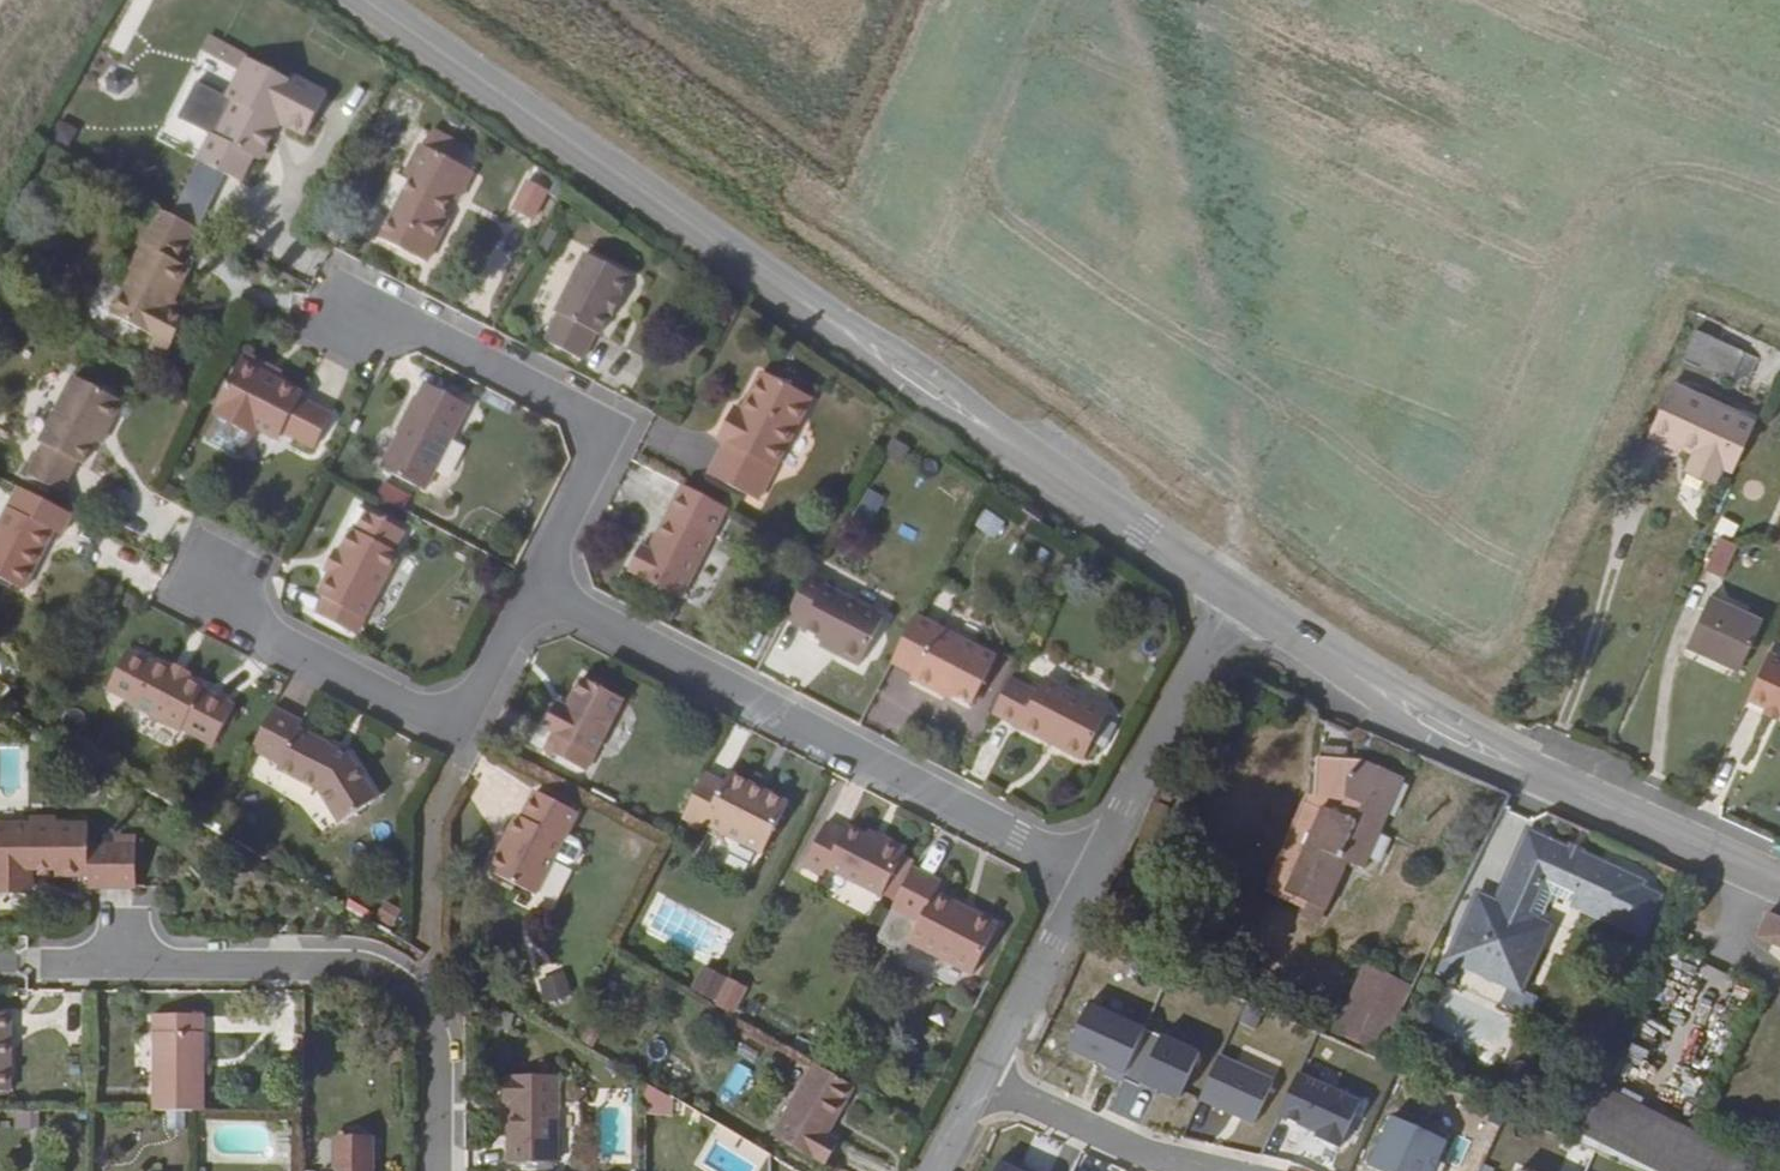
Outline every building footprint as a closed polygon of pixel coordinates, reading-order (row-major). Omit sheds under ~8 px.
[(230,101),(213,135),(231,144),(217,171),(239,182),(253,156),(261,161),(280,124),(304,136),(325,94),(290,75),(288,80),(244,58),(224,98),(230,101)] [(450,199),(465,168),(458,165),(467,148),(430,130),(423,146),(419,144),(403,174),(409,178),(378,238),(425,263),(448,219),(441,215),(450,199)] [(231,144),(213,135),(210,134),(196,160),(217,171),(231,144)] [(472,172),(465,168),(450,199),(457,202),(472,172)] [(531,220),(546,190),(527,180),(511,209),(531,220)] [(197,228),(160,209),(127,269),(132,272),(124,287),(112,309),(110,314),(150,335),(151,334),(171,345),(184,318),(167,310),(189,268),(180,264),(197,228)] [(620,294),(629,276),(584,252),(553,312),(556,314),(542,340),(581,360),(595,333),(599,335),(608,318),(610,319),(622,295),(620,294)] [(112,309),(124,287),(109,279),(97,300),(112,309)] [(1729,378),(1742,349),(1695,328),(1683,357),(1729,378)] [(1758,355),(1742,349),(1729,378),(1745,385),(1758,355)] [(240,361),(278,380),(283,371),(245,351),(240,361)] [(302,393),(278,380),(240,361),(214,407),(216,409),(203,433),(205,440),(238,456),(244,455),(256,429),(277,441),(282,431),(313,448),(332,414),(300,398),(302,393)] [(738,414),(730,410),(715,439),(723,443),(706,474),(758,501),(812,399),(761,371),(741,408),(738,414)] [(100,430),(106,434),(123,402),(71,375),(37,442),(41,444),(25,475),(60,493),(76,462),(82,465),(94,441),(100,430)] [(1651,425),(1667,432),(1689,386),(1672,378),(1651,425)] [(424,491),(468,405),(425,383),(417,398),(413,395),(394,432),(399,434),(380,468),(424,491)] [(1721,457),(1735,464),(1757,417),(1689,386),(1667,432),(1696,446),(1688,465),(1713,476),(1721,457)] [(734,404),(730,410),(738,414),(741,408),(734,404)] [(101,444),(106,434),(100,430),(94,441),(101,444)] [(900,462),(911,447),(894,435),(883,450),(900,462)] [(727,508),(680,486),(648,550),(640,546),(627,569),(635,574),(634,576),(680,599),(727,508)] [(18,487),(0,521),(0,579),(22,590),(53,531),(60,535),(71,515),(18,487)] [(855,517),(876,523),(884,493),(863,488),(855,517)] [(351,529),(338,550),(341,552),(328,576),(317,594),(324,598),(316,614),(355,635),(398,553),(394,551),(405,531),(357,506),(346,526),(351,529)] [(992,537),(1002,521),(987,511),(977,526),(992,537)] [(1722,576),(1736,543),(1719,535),(1704,567),(1722,576)] [(341,552),(338,550),(334,548),(321,572),(328,576),(341,552)] [(829,580),(810,570),(785,618),(801,627),(800,630),(820,641),(838,651),(837,656),(858,666),(884,616),(826,586),(829,580)] [(1762,620),(1707,594),(1686,643),(1740,669),(1762,620)] [(937,627),(915,615),(891,662),(912,673),(910,677),(933,689),(935,685),(971,704),(997,657),(958,638),(954,645),(933,634),(937,627)] [(818,646),(837,656),(838,651),(820,641),(818,646)] [(204,686),(189,678),(169,668),(155,660),(154,662),(127,648),(104,692),(130,705),(130,706),(179,732),(180,731),(212,747),(235,705),(203,688),(204,686)] [(1748,697),(1764,704),(1779,712),(1779,655),(1769,650),(1748,697)] [(169,668),(189,678),(191,674),(171,663),(169,668)] [(544,750),(585,771),(623,699),(581,677),(565,707),(556,702),(542,727),(552,733),(544,750)] [(1011,678),(993,713),(1044,740),(1048,735),(1060,742),(1058,748),(1083,761),(1110,711),(1044,677),(1037,692),(1011,678)] [(1764,704),(1761,710),(1779,718),(1779,716),(1779,712),(1764,704)] [(302,722),(273,707),(255,741),(282,756),(277,766),(276,769),(317,790),(338,824),(377,800),(348,755),(346,754),(331,746),(299,730),(302,722)] [(1044,740),(1058,748),(1060,742),(1048,735),(1044,740)] [(255,741),(250,751),(277,766),(282,756),(255,741)] [(333,741),(331,746),(346,754),(349,747),(333,741)] [(1320,758),(1346,760),(1347,747),(1321,746),(1320,758)] [(1283,891),(1327,910),(1347,862),(1364,870),(1404,778),(1362,760),(1360,761),(1346,760),(1320,758),(1317,757),(1314,795),(1305,794),(1288,831),(1307,839),(1283,891)] [(704,773),(681,818),(702,829),(704,825),(762,854),(788,803),(764,791),(761,796),(750,791),(753,785),(729,773),(724,784),(704,773)] [(487,871),(535,896),(577,813),(534,791),(520,817),(516,815),(487,871)] [(87,890),(135,891),(135,839),(87,839),(87,824),(56,823),(56,816),(29,816),(29,822),(0,822),(0,890),(31,890),(31,871),(53,870),(53,878),(87,877),(87,890)] [(881,897),(884,892),(904,853),(907,847),(883,836),(879,842),(846,825),(843,831),(825,822),(802,865),(823,876),(826,869),(881,897)] [(1476,896),(1451,950),(1524,984),(1551,925),(1541,920),(1552,895),(1642,937),(1662,895),(1643,887),(1646,881),(1583,854),(1569,848),(1528,830),(1497,898),(1494,905),(1476,896)] [(1265,883),(1267,884),(1283,891),(1307,839),(1288,831),(1265,883)] [(1569,848),(1583,854),(1585,849),(1571,844),(1569,848)] [(904,853),(884,892),(894,897),(914,859),(904,853)] [(942,883),(912,867),(891,909),(918,922),(908,941),(973,975),(999,925),(974,912),(971,918),(958,910),(961,906),(936,893),(942,883)] [(1283,891),(1267,884),(1264,891),(1304,909),(1301,917),(1320,926),(1327,910),(1283,891)] [(1479,889),(1476,896),(1494,905),(1497,898),(1479,889)] [(385,899),(376,917),(395,925),(403,908),(385,899)] [(971,918),(974,912),(961,906),(958,910),(971,918)] [(1767,912),(1755,938),(1779,949),(1779,918),(1767,912)] [(1524,984),(1451,950),(1446,961),(1520,995),(1524,984)] [(545,1001),(572,992),(563,967),(536,976),(545,1001)] [(727,977),(714,1004),(731,1015),(745,988),(727,977)] [(1378,1002),(1354,1050),(1377,1060),(1400,1013),(1378,1002)] [(1103,1074),(1121,1082),(1122,1079),(1145,1029),(1088,1003),(1067,1050),(1106,1068),(1103,1074)] [(0,1014),(0,1050),(10,1050),(10,1014),(0,1014)] [(152,1015),(152,1111),(203,1111),(203,1015),(152,1015)] [(1145,1029),(1122,1079),(1140,1088),(1142,1083),(1160,1091),(1179,1099),(1200,1053),(1145,1029)] [(6,1093),(9,1093),(10,1050),(0,1050),(0,1093),(6,1093)] [(1219,1056),(1200,1099),(1254,1124),(1274,1081),(1219,1056)] [(827,1135),(855,1087),(815,1063),(772,1136),(812,1161),(814,1158),(825,1165),(838,1141),(827,1135)] [(718,1094),(730,1102),(748,1072),(736,1065),(718,1094)] [(1360,1102),(1298,1073),(1279,1116),(1307,1128),(1309,1124),(1320,1129),(1318,1133),(1316,1138),(1340,1149),(1360,1102)] [(513,1145),(507,1145),(507,1163),(557,1164),(558,1076),(507,1075),(507,1076),(502,1076),(502,1104),(507,1103),(513,1103),(513,1145)] [(1142,1083),(1140,1088),(1158,1095),(1160,1091),(1142,1083)] [(1751,1161),(1603,1087),(1576,1142),(1644,1170),(1746,1170),(1751,1161)] [(646,1112),(674,1112),(674,1089),(645,1090),(646,1112)] [(1370,1165),(1383,1170),(1434,1170),(1447,1141),(1392,1116),(1370,1165)] [(1309,1124),(1307,1128),(1318,1133),(1320,1129),(1309,1124)] [(374,1144),(335,1143),(335,1169),(320,1169),(320,1170),(375,1170),(374,1144)] [(1001,1160),(996,1170),(1018,1170),(1020,1168),(1001,1160)]
